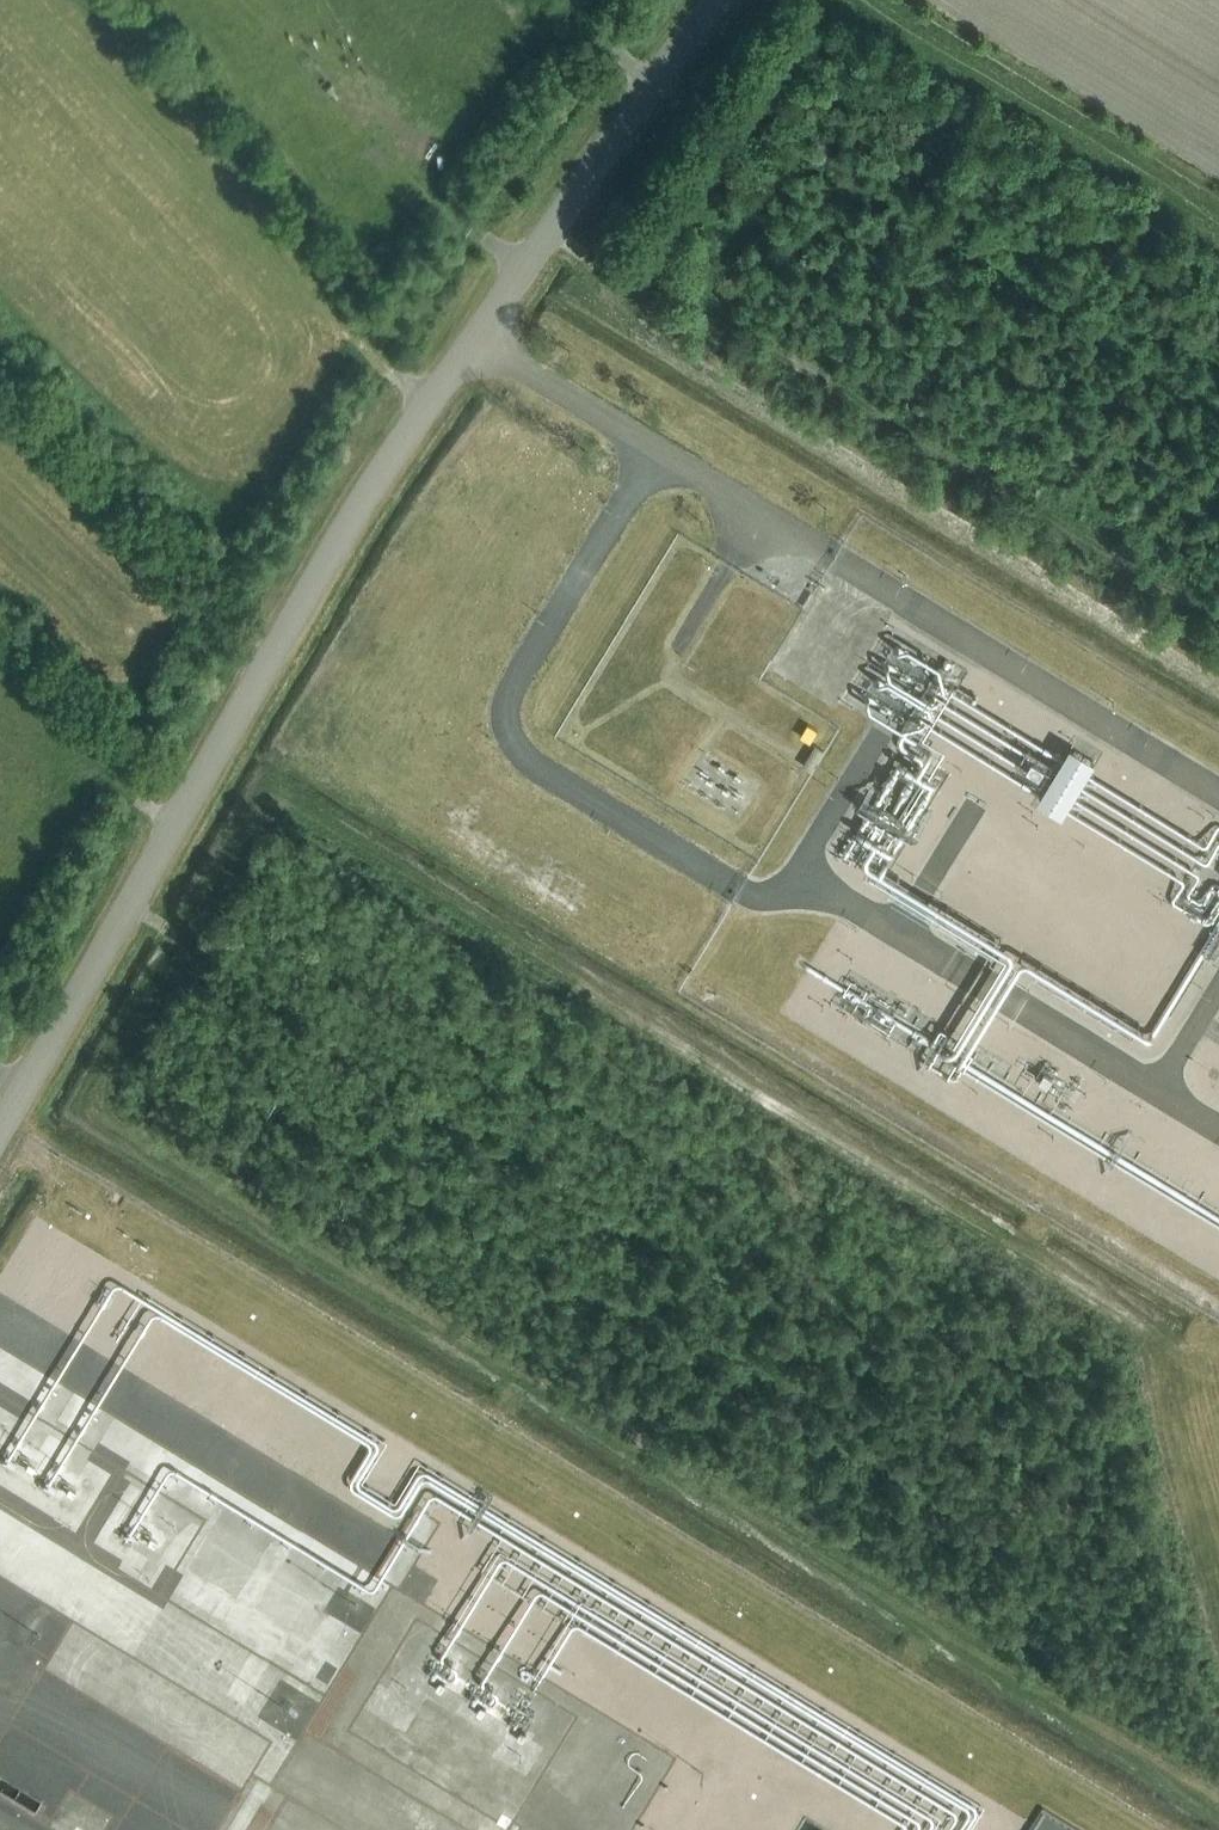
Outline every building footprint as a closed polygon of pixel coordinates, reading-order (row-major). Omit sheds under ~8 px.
[(862,700),(915,731),(878,796),(912,816),(952,749),(931,737),(937,727),(1041,788),(1065,746),(921,662),(909,681),(883,665),(862,700)] [(1064,814),(1096,757),(1070,742),(1037,800),(1064,814)] [(822,749),(814,744),(802,765),(810,769),(822,749)] [(1207,837),(1139,797),(1117,833),(1186,875),(1172,898),(1214,923),(1218,914),(1218,821),(1217,820),(1207,837)] [(53,1486),(54,1506),(98,1504),(97,1490),(122,1489),(121,1473),(105,1473),(105,1476),(76,1477),(76,1485),(53,1486)]
